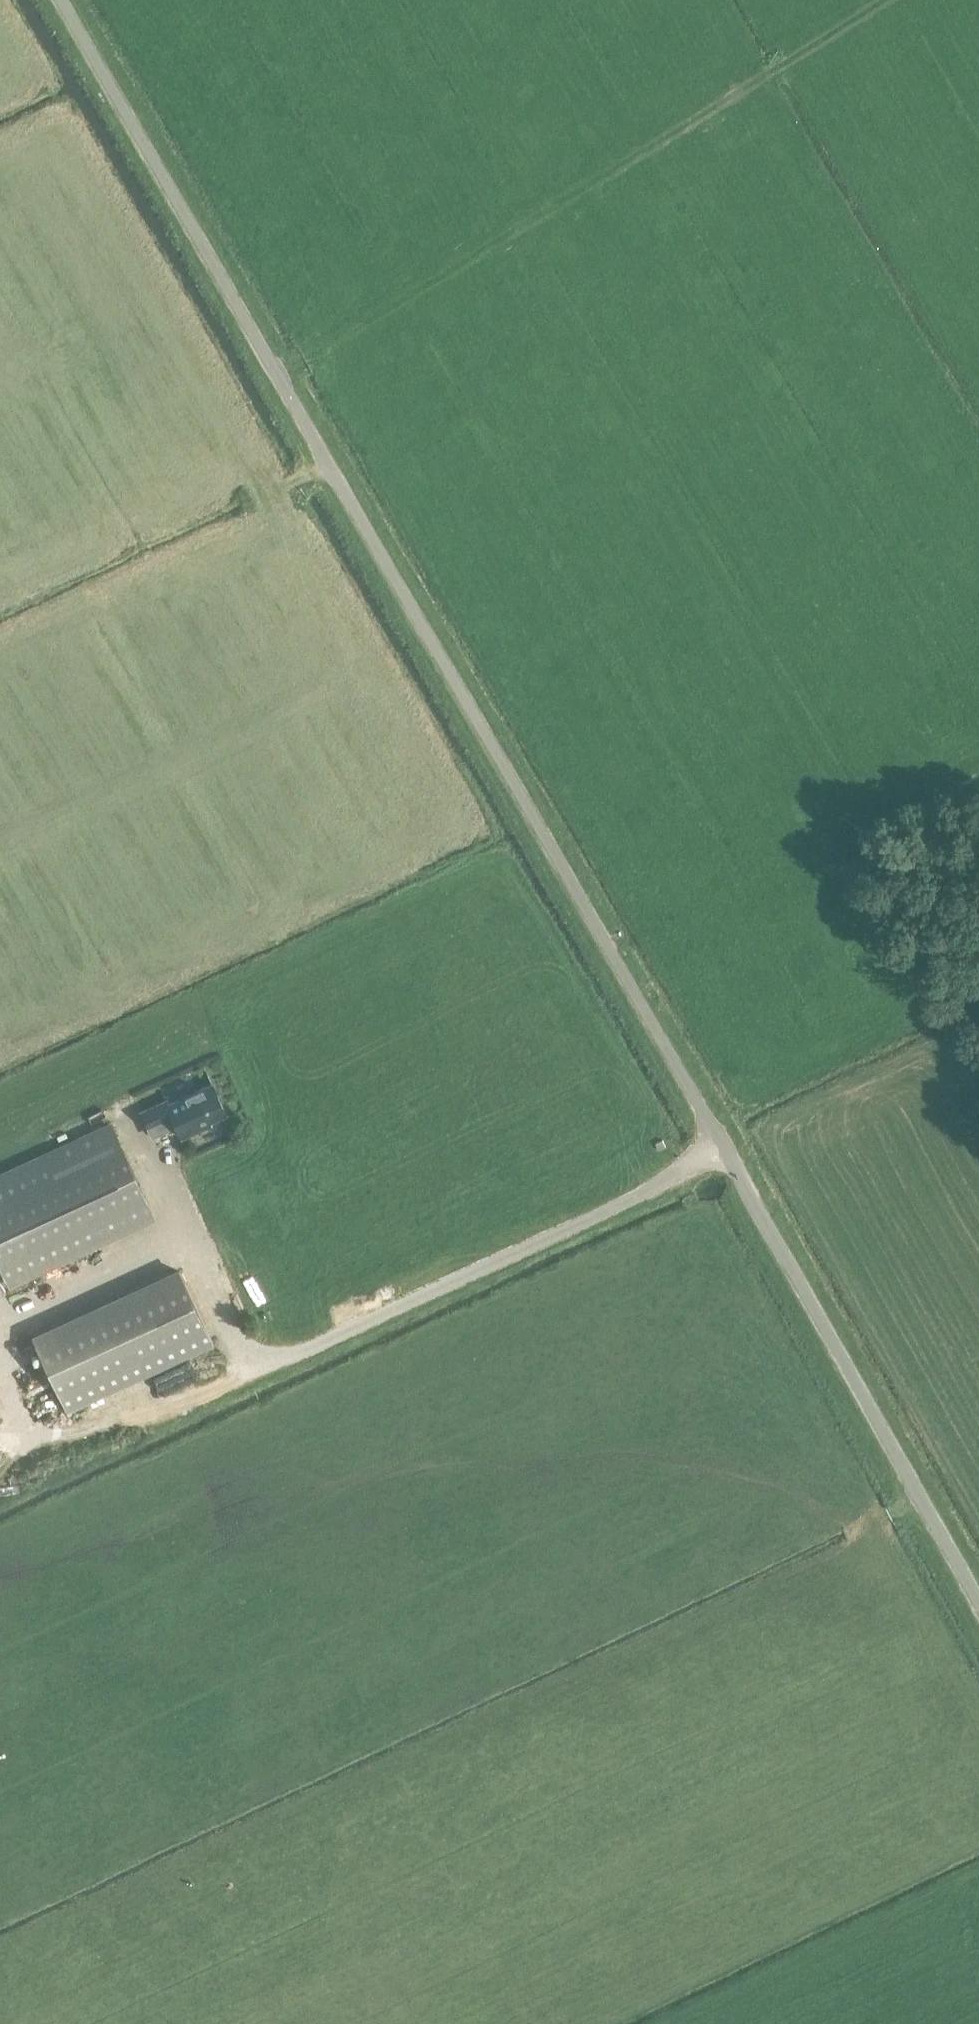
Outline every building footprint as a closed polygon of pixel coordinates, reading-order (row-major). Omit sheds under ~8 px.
[(166,1099),(141,1110),(153,1136),(177,1125),(182,1137),(211,1124),(210,1122),(226,1114),(211,1082),(168,1102),(166,1099)] [(0,1176),(0,1266),(8,1283),(154,1216),(112,1124),(0,1176)] [(180,1270),(33,1337),(66,1410),(213,1343),(180,1270)]
